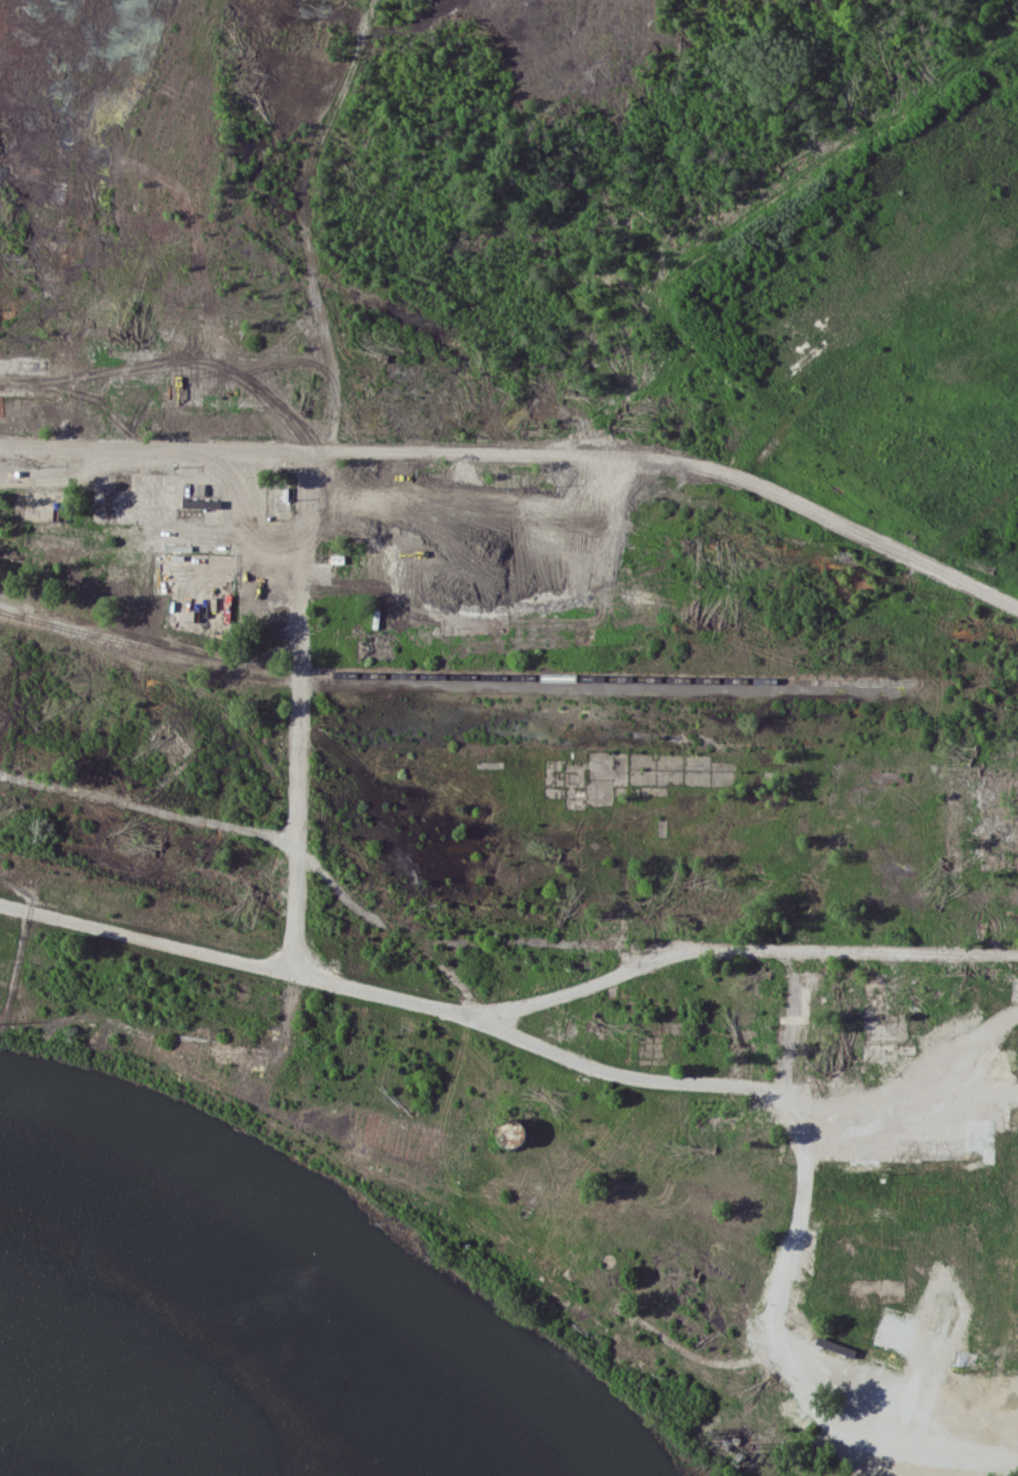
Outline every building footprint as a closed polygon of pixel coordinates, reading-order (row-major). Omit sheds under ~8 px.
[(507,1119),(512,1118),(517,1119),(521,1121),(525,1124),(527,1128),(527,1136),(525,1140),(522,1144),(517,1146),(513,1146),(508,1145),(504,1142),(501,1138),(499,1134),(500,1129),(502,1124),(507,1119)]
